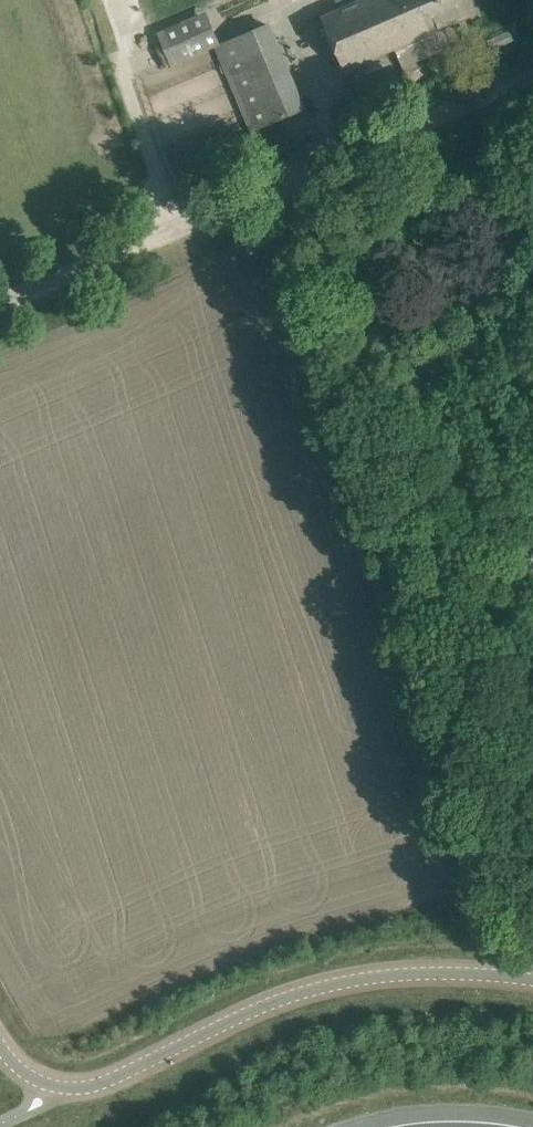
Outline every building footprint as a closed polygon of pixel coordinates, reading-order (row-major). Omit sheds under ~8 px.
[(322,17),(344,69),(476,12),(471,0),(363,0),(322,17)] [(174,10),(153,19),(172,64),(220,44),(206,12),(180,23),(174,10)] [(268,24),(217,46),(253,130),(304,108),(268,24)]
